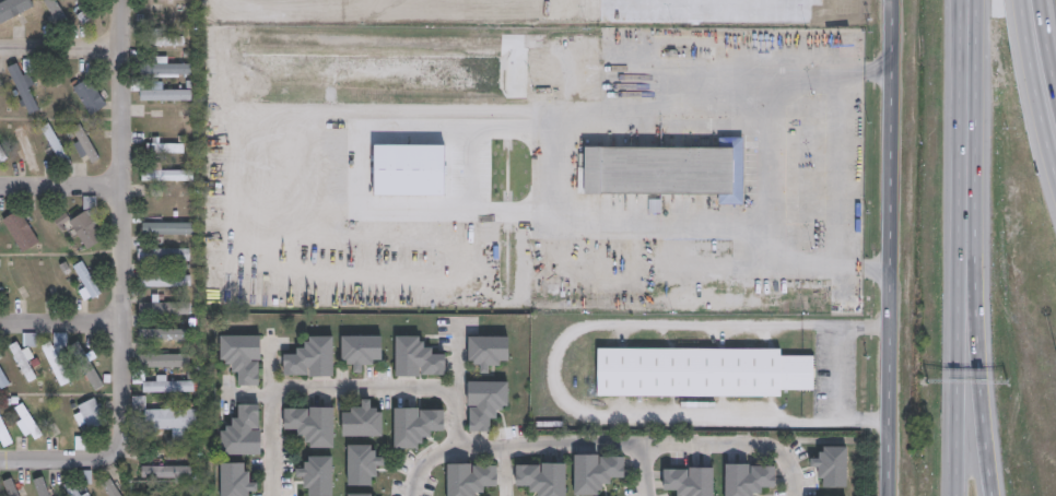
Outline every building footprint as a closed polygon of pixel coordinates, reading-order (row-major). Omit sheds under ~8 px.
[(50,11),(44,0),(56,0),(75,33),(66,37),(58,24),(51,27),(45,14),(50,11)] [(84,10),(78,14),(84,23),(98,13),(88,0),(77,0),(84,10)] [(162,28),(162,36),(186,36),(186,46),(144,45),(144,36),(152,36),(152,28),(162,28)] [(168,57),(168,63),(193,63),(193,74),(179,74),(179,78),(144,78),(144,63),(155,63),(155,57),(168,57)] [(16,62),(22,74),(28,72),(34,85),(30,87),(39,108),(30,114),(25,105),(22,107),(19,101),(22,98),(21,95),(17,96),(14,91),(17,88),(7,67),(16,62)] [(90,78),(98,91),(104,87),(109,96),(104,99),(107,105),(92,115),(74,87),(90,78)] [(192,81),(192,101),(141,101),(141,90),(151,90),(151,86),(161,86),(161,90),(188,90),(188,81),(192,81)] [(72,163),(64,167),(42,128),(49,123),(72,163)] [(101,158),(93,163),(72,128),(80,123),(101,158)] [(185,144),(185,154),(148,153),(148,143),(153,143),(153,137),(161,138),(161,143),(179,144),(179,137),(184,137),(184,144),(185,144)] [(746,138),(746,205),(720,205),(720,194),(579,194),(579,168),(586,168),(586,146),(720,147),(720,137),(746,138)] [(1,163),(0,161),(0,145),(9,158),(1,163)] [(193,181),(142,181),(142,170),(193,170),(193,181)] [(19,209),(25,220),(30,216),(33,221),(28,224),(40,241),(23,252),(3,220),(19,209)] [(105,238),(89,249),(69,222),(85,210),(105,238)] [(196,235),(143,235),(143,222),(196,222),(196,235)] [(191,259),(139,259),(139,258),(139,249),(191,249),(191,259)] [(102,292),(92,298),(73,265),(82,260),(102,292)] [(163,268),(163,276),(191,275),(191,286),(137,286),(137,276),(154,276),(154,268),(163,268)] [(160,295),(160,303),(191,303),(191,315),(139,315),(139,304),(153,304),(153,295),(160,295)] [(63,347),(69,356),(60,361),(71,382),(61,387),(42,346),(51,342),(54,347),(55,333),(68,333),(68,347),(63,347)] [(253,361),(253,363),(260,363),(260,386),(238,386),(238,373),(234,373),(233,365),(224,366),(224,359),(221,359),(221,336),(261,336),(261,359),(253,361)] [(375,361),(375,364),(363,364),(363,374),(355,374),(355,364),(349,364),(349,361),(342,361),(342,336),(382,336),(383,361),(375,361)] [(446,355),(446,379),(396,378),(397,336),(422,338),(422,343),(425,343),(425,347),(433,349),(433,354),(446,355)] [(333,377),(284,377),(284,355),(297,355),(297,350),(306,350),(306,341),(310,341),(310,338),(333,338),(333,377)] [(502,362),(502,366),(491,366),(491,374),(482,374),(482,366),(476,366),(476,362),(470,362),(470,338),(511,338),(509,362),(502,362)] [(17,342),(22,351),(28,347),(34,358),(28,361),(30,363),(38,358),(47,374),(28,383),(9,346),(17,342)] [(783,350),(783,357),(816,357),(816,368),(816,390),(783,390),(783,398),(594,397),(594,347),(783,350)] [(190,353),(139,353),(139,367),(190,367),(190,353)] [(1,390),(0,388),(0,364),(11,383),(1,390)] [(164,375),(164,381),(195,381),(195,392),(143,393),(143,382),(155,382),(155,376),(164,375)] [(491,433),(470,433),(470,382),(509,382),(509,406),(505,406),(505,411),(498,411),(498,418),(491,418),(491,433)] [(146,397),(146,411),(165,411),(165,404),(173,404),(173,410),(197,410),(197,429),(186,429),(186,440),(174,440),(174,429),(145,429),(145,411),(133,411),(133,397),(146,397)] [(108,422),(90,432),(85,424),(80,426),(74,416),(81,413),(79,406),(95,398),(108,422)] [(371,398),(371,406),(377,406),(377,412),(383,412),(383,436),(341,436),(341,412),(352,412),(352,406),(363,406),(363,398),(371,398)] [(45,435),(36,440),(15,409),(25,403),(45,435)] [(253,430),(253,432),(261,432),(261,454),(222,454),(222,433),(225,433),(225,427),(232,427),(232,420),(238,420),(238,406),(259,405),(259,430),(253,430)] [(333,406),(333,447),(310,446),(310,441),(307,441),(307,434),(298,434),(298,429),(285,428),(285,408),(308,408),(308,414),(310,414),(310,406),(333,406)] [(419,408),(419,416),(421,416),(421,409),(445,409),(445,429),(430,430),(430,436),(423,436),(423,441),(419,441),(419,447),(395,447),(395,408),(419,408)] [(0,413),(0,438),(4,447),(14,442),(0,413)] [(371,444),(371,449),(376,449),(376,456),(384,456),(384,465),(378,465),(378,477),(372,477),(372,485),(347,485),(348,444),(371,444)] [(847,444),(847,484),(823,484),(823,475),(819,475),(819,463),(813,463),(811,463),(811,458),(818,458),(818,449),(823,449),(823,444),(847,444)] [(623,454),(622,477),(609,476),(609,482),(600,482),(600,488),(596,488),(595,495),(572,494),(573,453),(596,454),(596,462),(598,463),(599,453),(623,454)] [(332,456),(332,495),(309,495),(309,488),(304,487),(304,476),(295,476),(295,468),(304,468),(304,461),(308,461),(308,456),(332,456)] [(473,491),(473,495),(445,495),(445,462),(469,462),(469,471),(470,471),(470,464),(494,464),(494,485),(481,485),(481,491),(473,491)] [(563,462),(563,495),(536,495),(536,491),(529,491),(529,484),(514,484),(514,482),(514,464),(514,463),(538,463),(538,471),(539,471),(539,462),(563,462)] [(753,491),(753,495),(726,495),(726,462),(750,462),(750,472),(753,472),(753,465),(776,465),(776,482),(762,483),(762,491),(753,491)] [(248,493),(248,495),(220,495),(220,464),(244,464),(244,473),(250,473),(250,484),(258,484),(258,493),(248,493)] [(714,465),(713,495),(687,495),(680,495),(680,486),(664,486),(664,467),(688,468),(688,474),(690,474),(690,465),(714,465)] [(192,476),(144,476),(144,467),(192,467),(192,476)] [(9,495),(20,495),(11,477),(1,482),(9,495)] [(82,482),(91,495),(69,495),(63,486),(71,481),(74,486),(82,482)]
